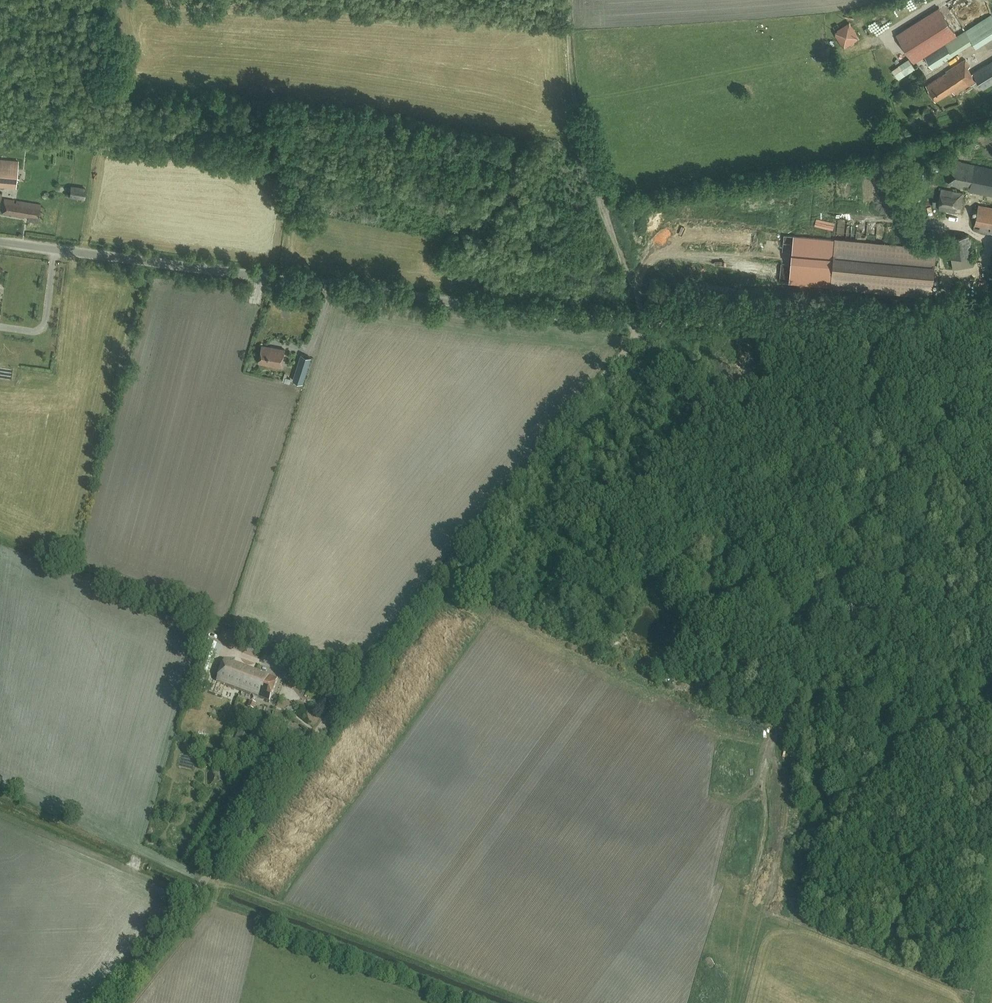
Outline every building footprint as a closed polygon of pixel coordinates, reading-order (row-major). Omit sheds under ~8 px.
[(939,8),(897,34),(914,62),(924,56),(932,68),(973,43),(975,46),(991,36),(991,16),(991,15),(957,36),(939,8)] [(851,21),(835,31),(846,48),(862,38),(851,21)] [(975,70),(982,65),(978,57),(970,62),(975,70)] [(898,65),(905,75),(915,69),(909,59),(898,65)] [(952,90),(954,93),(977,79),(983,88),(991,83),(991,61),(973,72),(965,59),(942,74),(942,75),(926,85),(935,101),(952,90)] [(924,167),(932,173),(938,165),(930,159),(924,167)] [(953,160),(949,184),(964,187),(964,184),(971,185),(978,186),(982,166),(961,162),(953,160)] [(0,161),(0,186),(16,187),(19,163),(0,161)] [(82,197),(83,189),(72,187),(71,196),(82,197)] [(963,192),(941,188),(939,210),(955,212),(956,208),(962,208),(963,192)] [(41,204),(16,200),(16,202),(14,202),(14,200),(4,198),(2,212),(11,213),(11,215),(24,217),(24,216),(28,217),(28,220),(38,221),(41,204)] [(979,204),(974,230),(991,234),(991,207),(979,204)] [(824,276),(923,295),(931,250),(833,231),(824,276)] [(953,268),(974,264),(969,235),(948,238),(953,268)] [(285,349),(262,345),(259,363),(282,367),(285,349)] [(311,358),(301,355),(293,380),(302,383),(311,358)] [(221,637),(218,643),(226,647),(228,640),(221,637)] [(277,679),(261,673),(261,671),(233,661),(233,662),(225,659),(217,681),(225,684),(224,686),(250,695),(251,694),(269,701),(277,679)] [(317,698),(314,706),(323,710),(327,702),(317,698)] [(253,709),(256,703),(250,701),(248,707),(253,709)] [(213,735),(216,728),(208,723),(204,730),(213,735)]
